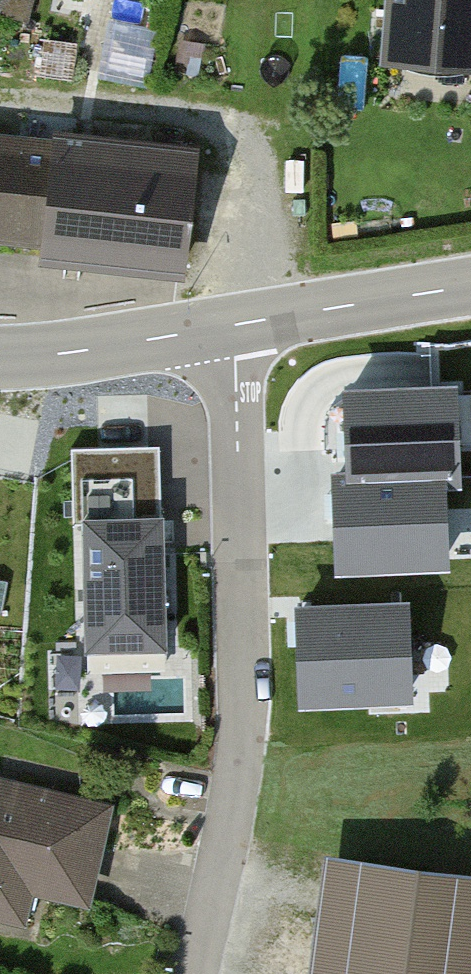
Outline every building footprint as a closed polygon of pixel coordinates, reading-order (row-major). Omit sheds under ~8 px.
[(470,65),(470,0),(390,0),(386,59),(470,65)] [(180,269),(194,174),(0,145),(0,243),(180,269)] [(463,482),(460,389),(345,393),(349,475),(332,476),(337,575),(449,571),(445,483),(463,482)] [(149,447),(81,449),(88,649),(165,647),(160,493),(150,487),(149,447)] [(407,605),(296,610),(301,709),(412,704),(407,605)] [(105,816),(0,791),(0,924),(22,929),(33,886),(85,899),(105,816)] [(349,866),(335,973),(470,973),(470,882),(349,866)]
